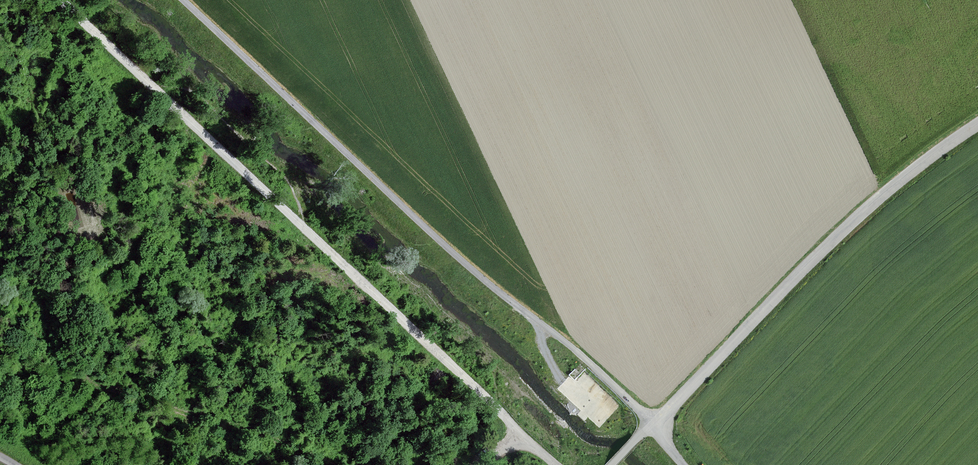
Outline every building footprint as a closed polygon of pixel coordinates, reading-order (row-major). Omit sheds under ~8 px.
[(620,404),(579,365),(555,389),(587,419),(589,416),(599,426),(620,404)]
